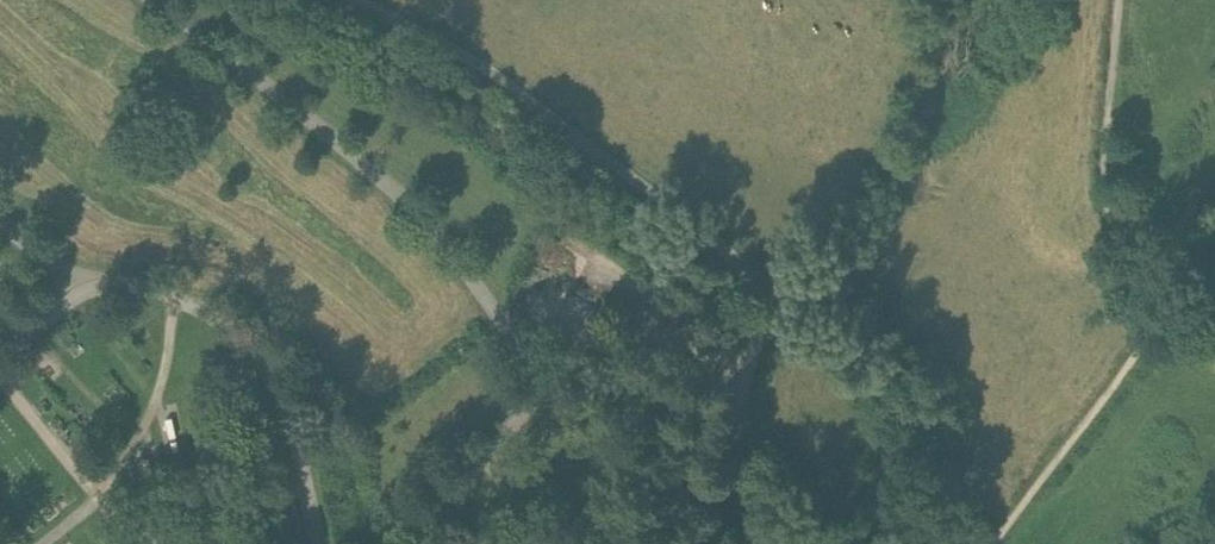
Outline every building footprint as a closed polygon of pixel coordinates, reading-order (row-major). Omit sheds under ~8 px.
[(935,543),(959,543),(944,532),(935,543)]
